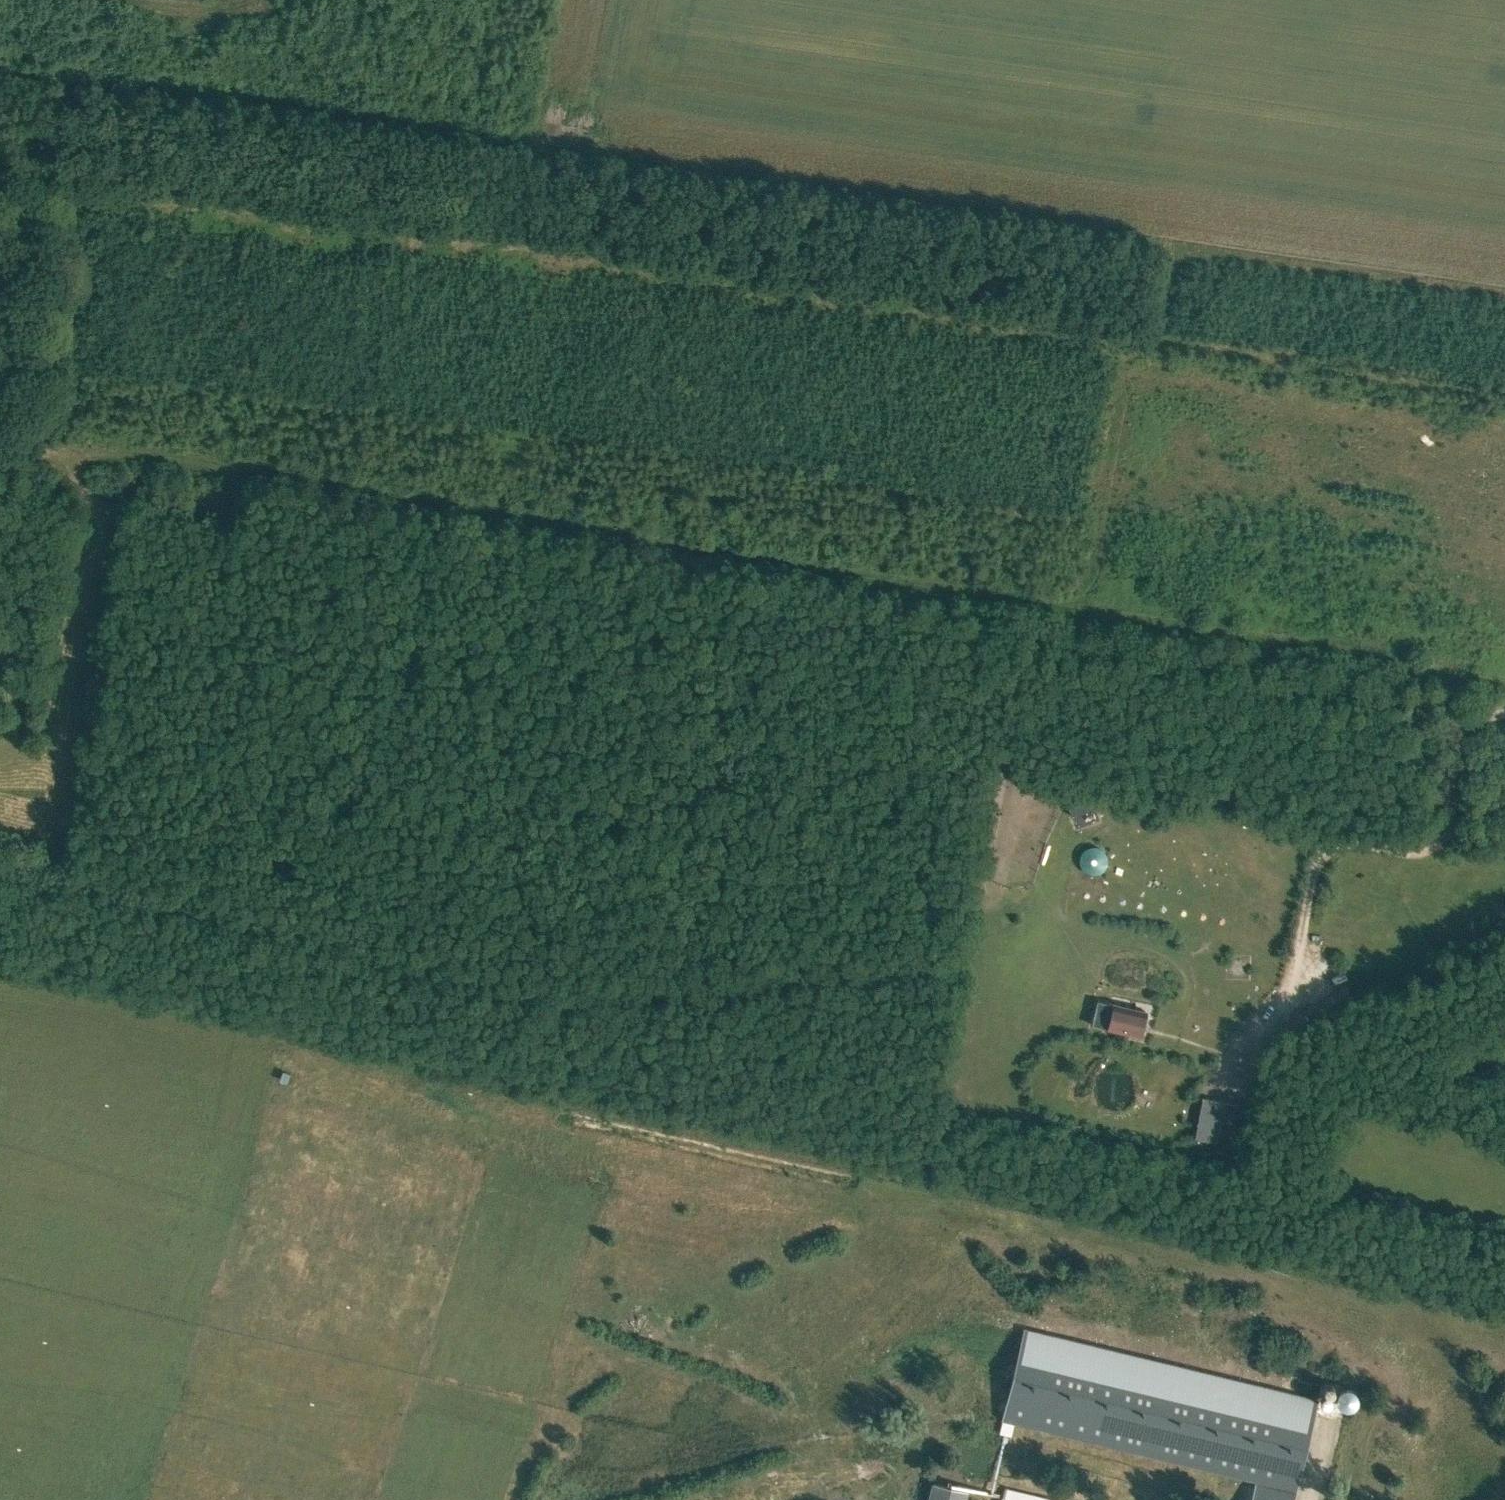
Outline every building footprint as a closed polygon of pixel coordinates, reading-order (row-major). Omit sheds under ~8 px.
[(1106,1030),(1141,1037),(1146,1014),(1111,1007),(1106,1030)] [(1197,1156),(1211,1159),(1223,1104),(1208,1101),(1197,1156)] [(1295,1489),(1317,1401),(1316,1401),(1317,1401),(1023,1330),(1002,1418),(1256,1479),(1251,1499),(1293,1499),(1295,1489)] [(1000,1499),(1048,1499),(1003,1489),(1000,1499)]
